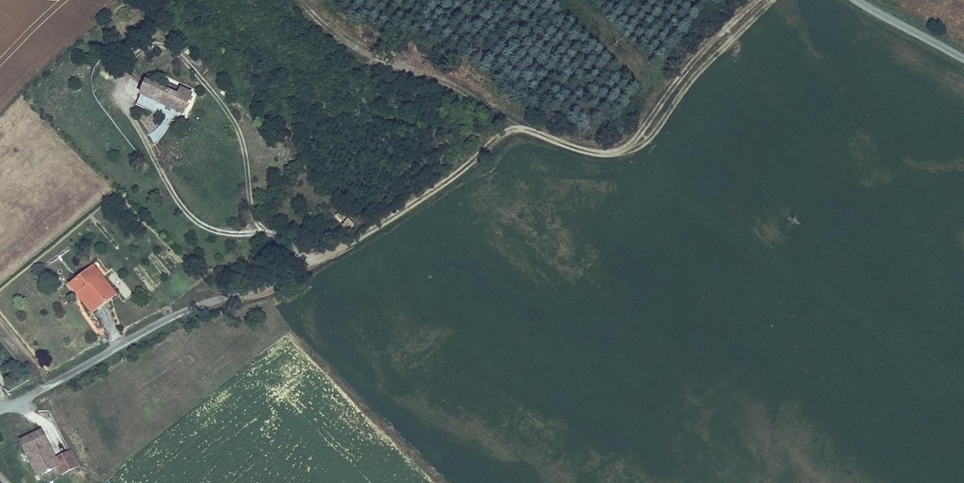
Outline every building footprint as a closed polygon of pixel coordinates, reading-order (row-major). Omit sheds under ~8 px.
[(147,83),(145,90),(166,109),(186,117),(194,96),(180,90),(178,96),(147,83)] [(166,109),(145,90),(140,100),(166,109)] [(138,106),(181,124),(166,109),(140,100),(138,106)] [(166,109),(181,124),(183,125),(186,117),(166,109)] [(85,290),(102,310),(119,297),(94,267),(70,287),(77,297),(85,290)] [(93,317),(102,310),(85,290),(77,297),(93,317)] [(42,431),(18,442),(37,480),(57,469),(61,477),(81,466),(72,449),(56,458),(42,431)]
